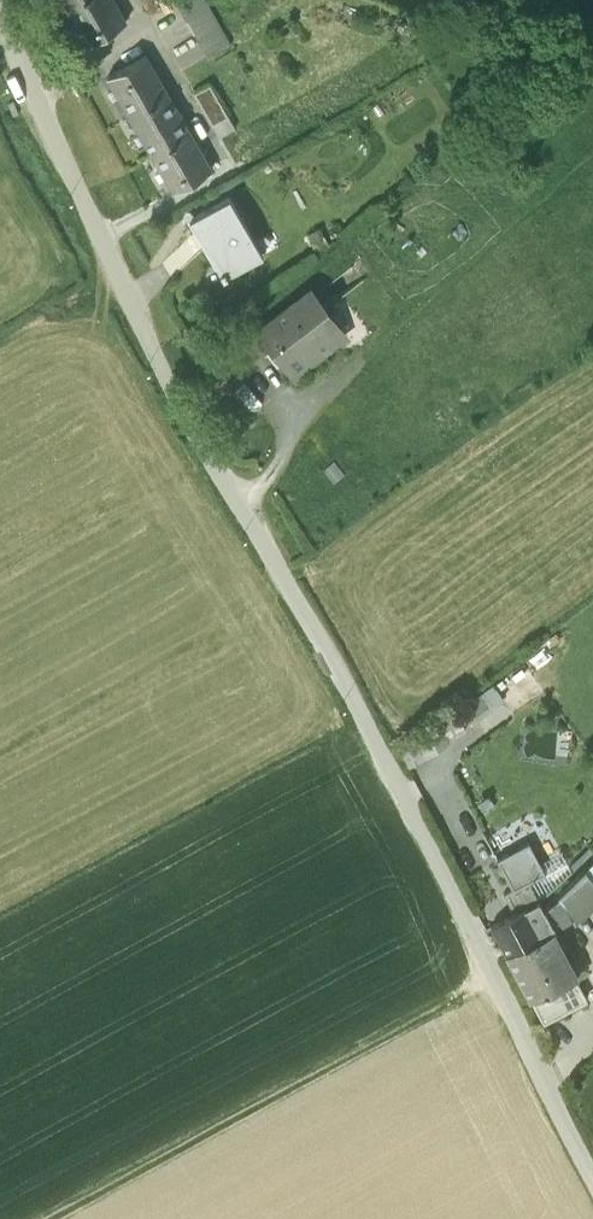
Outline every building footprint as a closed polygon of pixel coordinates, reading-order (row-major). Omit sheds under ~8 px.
[(66,8),(80,0),(61,0),(66,8)] [(66,8),(77,28),(72,31),(77,38),(82,35),(88,47),(126,24),(112,0),(80,0),(66,8)] [(180,12),(201,0),(173,0),(180,12)] [(180,12),(187,24),(210,11),(204,0),(201,0),(180,12)] [(210,11),(187,24),(194,36),(217,23),(210,11)] [(217,23),(194,36),(201,48),(224,34),(217,23)] [(224,34),(201,48),(208,60),(231,46),(224,34)] [(145,58),(108,80),(114,91),(109,94),(113,102),(119,99),(130,118),(168,96),(145,58)] [(210,86),(195,95),(212,124),(227,115),(210,86)] [(168,96),(130,118),(140,136),(135,139),(139,146),(144,143),(151,155),(189,133),(168,96)] [(14,106),(8,108),(13,121),(19,119),(14,106)] [(227,115),(212,124),(220,139),(236,130),(227,115)] [(189,133),(151,155),(162,173),(156,176),(161,183),(166,180),(173,194),(211,172),(189,133)] [(229,199),(189,222),(223,280),(262,257),(229,199)] [(308,237),(315,249),(328,243),(321,230),(308,237)] [(349,290),(369,274),(361,263),(341,280),(349,290)] [(311,292),(258,332),(293,376),(345,336),(311,292)] [(513,677),(522,694),(537,686),(528,669),(513,677)] [(499,686),(471,703),(479,717),(507,700),(499,686)] [(545,875),(540,865),(529,844),(497,861),(512,890),(504,895),(515,914),(538,902),(529,883),(545,875)] [(571,873),(561,853),(540,865),(545,875),(529,883),(538,902),(540,900),(571,873)] [(545,910),(553,926),(556,930),(573,922),(575,927),(592,912),(592,866),(545,910)] [(515,914),(491,927),(507,955),(540,938),(537,934),(553,926),(545,910),(540,900),(538,902),(515,914)] [(540,938),(507,955),(542,1023),(586,1000),(551,933),(540,938)]
